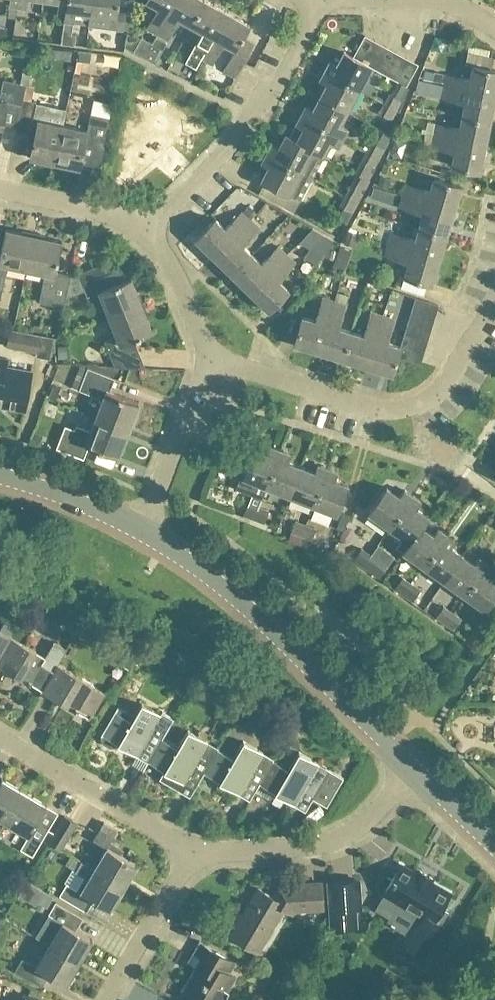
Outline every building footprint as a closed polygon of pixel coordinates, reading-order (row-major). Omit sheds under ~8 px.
[(18,9),(19,0),(7,0),(11,1),(10,8),(18,9)] [(18,9),(26,10),(27,0),(19,0),(18,9)] [(69,0),(44,0),(60,3),(58,13),(67,15),(69,0)] [(67,15),(66,22),(73,24),(75,12),(92,14),(94,0),(69,0),(67,15)] [(123,31),(126,7),(118,6),(119,0),(94,0),(92,14),(90,26),(123,31)] [(191,27),(205,2),(201,0),(177,0),(158,37),(157,36),(155,40),(145,59),(155,64),(163,50),(162,49),(167,41),(168,42),(179,20),(191,27)] [(157,36),(158,37),(177,0),(148,0),(146,3),(158,9),(147,31),(157,36)] [(196,69),(201,59),(227,14),(205,2),(191,27),(202,33),(197,42),(198,42),(192,53),(191,52),(185,62),(196,69)] [(254,46),(242,40),(250,27),(227,14),(201,59),(212,65),(223,43),(234,49),(223,71),(237,78),(254,46)] [(133,53),(145,59),(155,40),(147,36),(145,40),(142,38),(133,53)] [(366,38),(354,59),(365,65),(377,44),(366,38)] [(377,44),(365,65),(372,68),(376,70),(387,50),(377,44)] [(386,76),(397,55),(387,50),(376,70),(386,76)] [(365,81),(372,68),(365,65),(354,59),(344,53),(337,67),(336,67),(330,63),(325,72),(360,91),(368,96),(374,86),(365,81)] [(407,61),(397,55),(386,76),(396,82),(407,61)] [(407,87),(418,67),(407,61),(396,82),(407,87)] [(494,98),(494,72),(473,68),(470,81),(447,76),(444,88),(494,98)] [(348,113),(360,91),(325,72),(321,81),(327,85),(320,98),(348,113)] [(0,140),(8,104),(23,107),(24,101),(27,85),(4,80),(0,97),(0,140)] [(491,123),(494,103),(494,98),(444,88),(441,99),(465,105),(463,117),(491,123)] [(389,94),(384,104),(397,111),(403,101),(389,94)] [(340,126),(348,113),(320,98),(313,112),(306,108),(302,116),(343,139),(348,130),(340,126)] [(56,164),(64,126),(38,121),(42,104),(24,101),(23,107),(18,128),(38,133),(32,159),(56,164)] [(97,101),(96,114),(114,117),(116,104),(97,101)] [(392,121),(397,111),(384,104),(379,114),(392,121)] [(86,143),(103,146),(109,118),(91,114),(87,131),(64,126),(56,164),(80,169),(86,143)] [(291,138),(324,157),(331,144),(338,148),(343,139),(302,116),(291,138)] [(485,148),(491,123),(463,117),(460,130),(437,125),(434,137),(485,148)] [(273,146),(268,155),(312,179),(324,157),(291,138),(288,136),(287,137),(280,150),(273,146)] [(485,148),(434,137),(431,149),(455,154),(453,168),(480,173),(485,148)] [(367,152),(380,159),(388,144),(375,138),(367,152)] [(375,168),(380,159),(367,152),(362,160),(375,168)] [(300,201),(312,179),(268,155),(263,164),(270,168),(263,181),(300,201)] [(358,204),(370,182),(356,175),(344,197),(358,204)] [(403,198),(454,214),(462,189),(433,180),(430,193),(406,187),(403,198)] [(352,215),(358,204),(344,197),(339,207),(342,208),(337,219),(347,224),(352,215)] [(454,214),(403,198),(400,209),(423,217),(419,229),(447,238),(454,214)] [(251,222),(250,220),(242,213),(225,230),(216,221),(196,241),(214,259),(251,222)] [(214,259),(232,277),(252,256),(243,248),(260,230),(251,222),(214,259)] [(312,229),(300,243),(309,249),(304,258),(317,265),(334,241),(312,229)] [(392,234),(389,246),(440,262),(447,238),(419,229),(415,242),(392,234)] [(35,237),(6,231),(0,260),(0,291),(3,291),(8,267),(27,271),(35,237)] [(67,298),(71,279),(72,277),(56,274),(63,243),(35,237),(27,271),(47,275),(41,304),(65,309),(67,298)] [(440,262),(389,246),(385,257),(408,265),(404,278),(406,278),(432,286),(440,262)] [(250,294),(287,256),(278,248),(262,265),(252,256),(232,277),(250,294)] [(296,266),(287,256),(250,294),(268,312),(288,292),(279,283),(296,266)] [(102,301),(110,319),(142,306),(132,280),(123,283),(120,274),(116,272),(108,275),(104,265),(71,279),(67,298),(84,291),(90,306),(102,301)] [(295,346),(320,354),(336,303),(324,300),(316,322),(304,318),(295,346)] [(435,319),(439,307),(415,300),(412,312),(435,319)] [(344,361),(352,333),(339,329),(347,307),(336,303),(320,354),(344,361)] [(153,333),(142,306),(110,319),(117,338),(105,344),(116,369),(147,370),(135,341),(153,333)] [(432,330),(435,319),(412,312),(408,323),(432,330)] [(365,338),(352,333),(344,361),(368,369),(383,318),(372,314),(365,338)] [(392,376),(398,358),(401,348),(388,344),(395,322),(383,318),(368,369),(392,376)] [(405,334),(428,342),(432,330),(408,323),(405,334)] [(40,336),(9,330),(6,348),(36,353),(40,336)] [(405,334),(402,346),(425,353),(428,342),(405,334)] [(402,346),(401,348),(398,358),(421,365),(425,353),(402,346)] [(25,413),(32,374),(5,369),(7,360),(0,358),(0,408),(25,413)] [(104,402),(96,419),(129,432),(139,406),(110,394),(115,381),(89,371),(79,393),(104,402)] [(118,459),(129,432),(96,419),(91,431),(76,426),(74,432),(66,429),(57,450),(84,461),(89,447),(118,459)] [(262,501),(267,488),(281,453),(272,449),(269,456),(255,451),(243,479),(240,478),(235,491),(262,501)] [(267,488),(290,497),(302,469),(288,464),(291,456),(281,453),(267,488)] [(315,474),(302,469),(290,497),(314,507),(328,471),(318,467),(315,474)] [(338,474),(328,471),(314,507),(338,516),(349,487),(335,481),(338,474)] [(369,515),(389,529),(412,498),(404,492),(398,500),(386,490),(369,515)] [(420,504),(412,498),(389,529),(409,544),(410,544),(421,529),(421,530),(427,520),(416,511),(420,504)] [(485,504),(494,518),(494,498),(485,504)] [(244,517),(255,521),(260,507),(249,503),(244,517)] [(270,511),(260,507),(255,521),(264,525),(270,511)] [(290,535),(301,540),(307,526),(295,521),(290,535)] [(307,526),(301,540),(311,543),(317,530),(307,526)] [(433,537),(421,530),(421,529),(410,544),(409,544),(403,554),(423,569),(446,537),(438,532),(433,537)] [(443,583),(461,558),(449,549),(453,542),(446,537),(423,569),(443,583)] [(362,568),(371,555),(362,549),(352,561),(362,568)] [(380,562),(371,555),(362,568),(371,574),(379,579),(387,567),(380,562)] [(473,566),(461,558),(443,583),(464,597),(486,566),(478,560),(473,566)] [(486,566),(464,597),(485,612),(494,599),(494,582),(490,578),(494,572),(486,566)] [(394,590),(403,597),(412,584),(403,578),(394,590)] [(412,584),(403,597),(413,603),(421,591),(412,584)] [(435,619),(444,625),(453,613),(444,607),(435,619)] [(453,613),(444,625),(453,632),(463,620),(453,613)] [(10,637),(17,626),(5,619),(0,628),(0,659),(12,638),(10,637)] [(60,666),(68,652),(54,643),(46,657),(12,638),(0,659),(0,667),(43,693),(59,666),(60,666)] [(106,693),(93,685),(60,666),(59,666),(43,693),(89,720),(106,693)] [(115,747),(118,746),(149,764),(163,739),(173,722),(143,704),(133,720),(117,711),(102,737),(102,740),(104,744),(110,748),(115,747)] [(201,730),(197,736),(189,731),(179,748),(163,739),(149,764),(164,773),(160,780),(180,791),(193,768),(204,775),(219,749),(206,741),(209,735),(201,730)] [(259,785),(273,760),(244,742),(235,758),(219,749),(204,775),(238,795),(248,779),(259,785)] [(290,770),(273,760),(259,785),(295,807),(306,789),(316,795),(314,800),(327,807),(343,779),(300,754),(290,770)] [(7,823),(24,793),(3,780),(0,784),(0,819),(7,823)] [(47,807),(24,793),(7,823),(29,837),(21,850),(33,858),(49,830),(38,824),(47,807)] [(53,834),(49,844),(61,851),(77,824),(64,816),(54,834),(53,834)] [(94,870),(124,889),(138,865),(108,848),(108,847),(107,849),(94,870)] [(124,889),(94,870),(70,856),(66,865),(76,871),(75,873),(88,880),(81,892),(68,885),(61,896),(87,912),(94,900),(112,910),(124,889)] [(417,875),(402,866),(375,910),(391,919),(399,904),(420,917),(403,946),(421,956),(422,955),(425,957),(442,928),(441,927),(449,913),(441,908),(449,894),(431,883),(433,879),(419,871),(417,875)] [(361,881),(330,883),(333,927),(355,925),(354,909),(362,909),(361,881)] [(257,953),(284,909),(292,914),(294,911),(323,909),(322,883),(278,886),(272,897),(258,889),(230,937),(257,953)] [(63,923),(50,945),(80,963),(93,941),(76,930),(83,919),(57,903),(50,915),(63,923)] [(106,909),(100,916),(118,931),(124,924),(106,909)] [(195,968),(181,993),(193,999),(224,999),(237,979),(230,975),(236,964),(200,942),(192,954),(205,962),(201,969),(196,966),(195,968)] [(67,986),(80,963),(50,945),(37,968),(23,960),(17,972),(43,987),(50,976),(67,986)]
